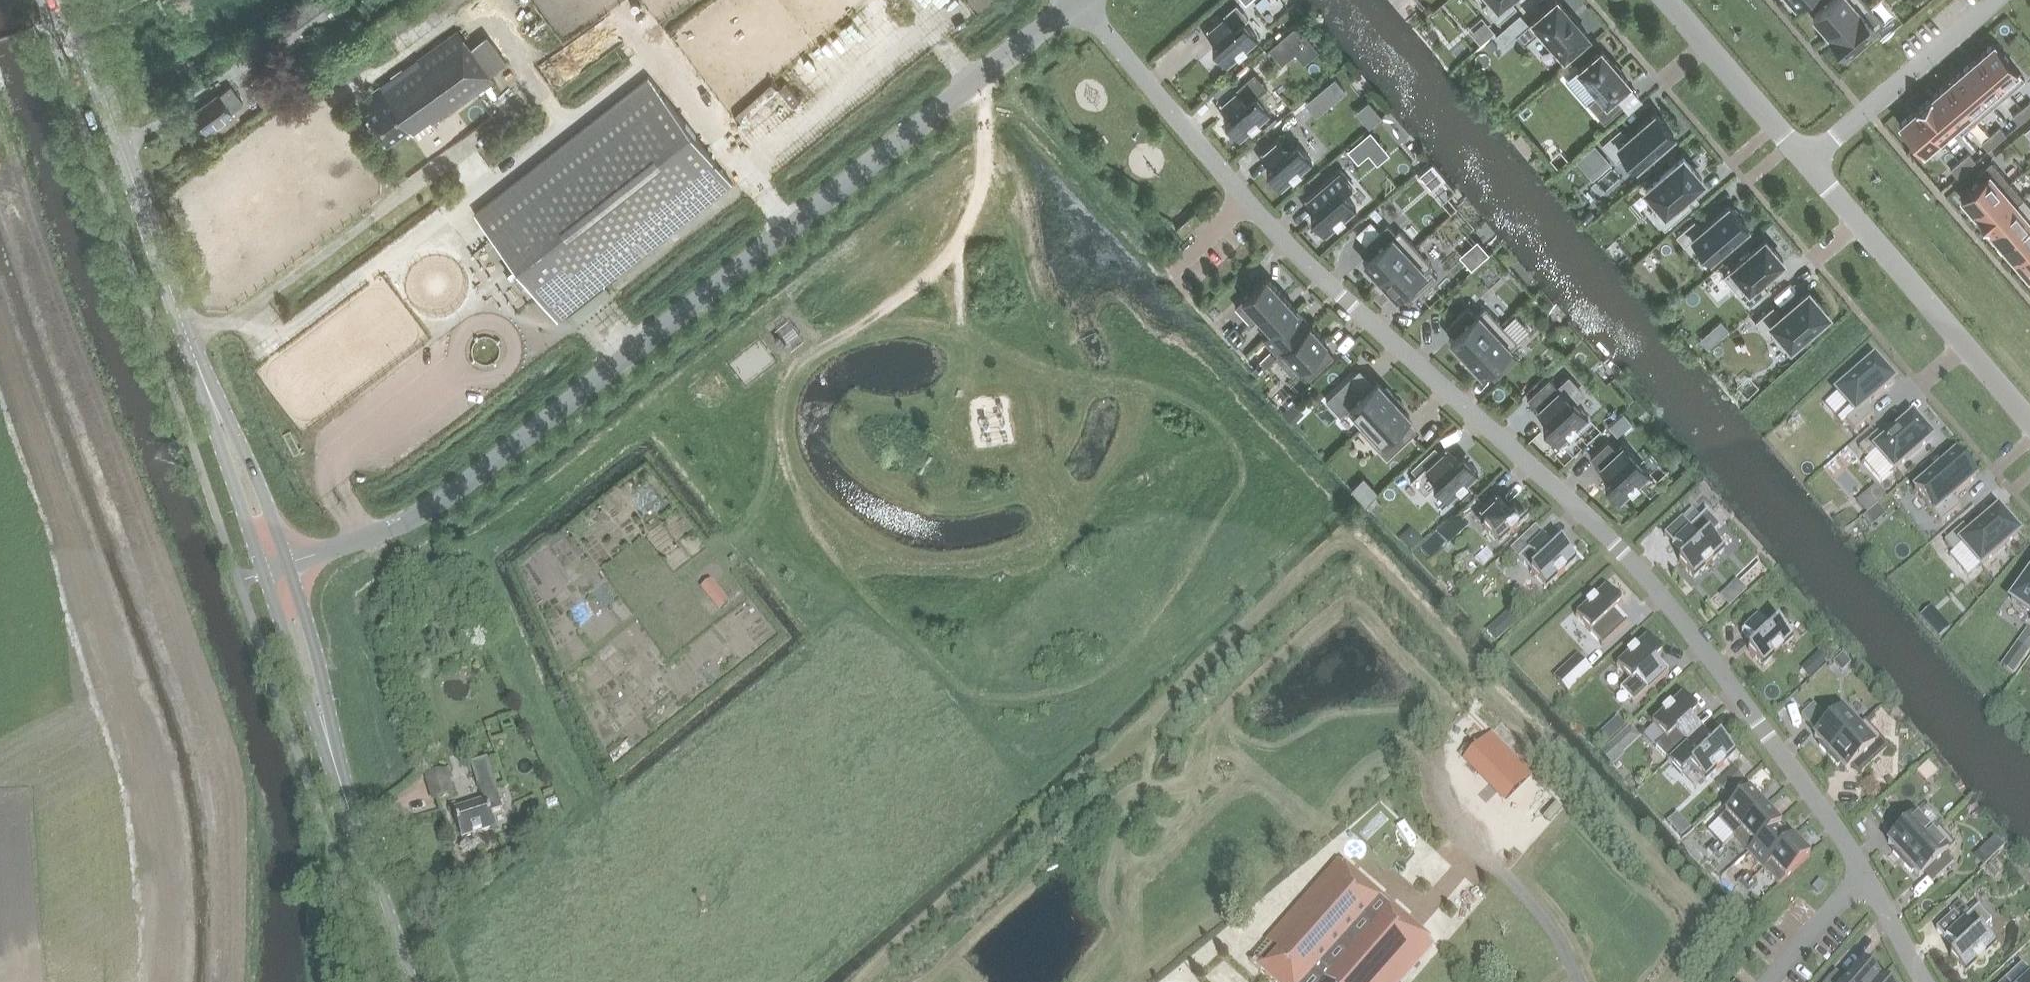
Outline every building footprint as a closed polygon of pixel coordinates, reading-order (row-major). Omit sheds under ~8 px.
[(1516,7),(1509,0),(1489,0),(1482,6),(1497,23),(1516,7)] [(1540,30),(1563,57),(1588,36),(1557,0),(1556,0),(1516,35),(1523,44),(1540,30)] [(1812,16),(1829,35),(1866,3),(1863,0),(1831,0),(1812,16)] [(1883,23),(1866,3),(1829,35),(1846,54),(1883,23)] [(1236,4),(1206,29),(1207,30),(1209,29),(1219,41),(1212,48),(1226,64),(1257,38),(1243,21),(1247,17),(1236,4)] [(647,12),(647,11),(647,9),(646,8),(645,6),(643,6),(642,5),(640,6),(639,7),(638,8),(637,10),(637,11),(637,13),(639,14),(640,15),(642,16),(643,16),(645,15),(646,14),(647,12)] [(1505,43),(1528,23),(1520,14),(1496,33),(1505,43)] [(1296,26),(1269,49),(1280,62),(1307,38),(1296,26)] [(406,69),(363,100),(369,109),(365,113),(386,143),(408,127),(413,133),(428,122),(430,124),(437,119),(438,121),(475,93),(493,81),(489,75),(457,32),(406,69)] [(1977,57),(2008,93),(2024,79),(1993,43),(1977,57)] [(1614,97),(1629,84),(1600,51),(1577,71),(1598,95),(1588,104),(1604,123),(1623,107),(1614,97)] [(2008,93),(1977,57),(1961,71),(1992,107),(2008,93)] [(1946,84),(1976,120),(1992,107),(1961,71),(1946,84)] [(1224,121),(1239,138),(1270,112),(1257,96),(1267,88),(1254,72),(1235,89),(1220,101),(1218,103),(1220,104),(1221,103),(1232,115),(1224,121)] [(511,279),(520,273),(557,320),(731,183),(648,77),(474,214),(512,262),(503,269),(511,279)] [(1335,78),(1311,98),(1322,110),(1345,91),(1335,78)] [(746,120),(779,87),(771,79),(738,112),(746,120)] [(1228,80),(1213,93),(1220,101),(1235,89),(1228,80)] [(1976,120),(1946,84),(1930,98),(1954,127),(1961,134),(1976,120)] [(242,105),(230,87),(219,95),(219,94),(191,114),(205,132),(232,113),(232,112),(242,105)] [(1629,110),(1643,98),(1636,90),(1622,101),(1629,110)] [(1358,108),(1371,124),(1382,113),(1369,98),(1358,108)] [(1914,111),(1939,140),(1954,127),(1930,98),(1914,111)] [(2027,116),(2029,114),(2029,101),(2021,109),(2027,116)] [(2027,116),(2021,109),(2012,116),(2018,124),(2027,116)] [(1923,153),(1939,140),(1914,111),(1899,124),(1923,153)] [(1620,128),(1601,144),(1616,161),(1627,174),(1673,135),(1655,113),(1628,137),(1620,128)] [(1990,135),(1996,143),(2005,135),(1999,128),(1990,135)] [(1369,131),(1347,150),(1357,163),(1368,154),(1380,144),(1369,131)] [(1996,143),(1990,135),(1981,143),(1987,151),(1996,143)] [(1273,164),(1266,171),(1280,188),(1311,161),(1297,144),(1288,152),(1277,140),(1278,139),(1277,137),(1260,153),(1261,154),(1263,152),(1273,164)] [(1959,162),(1965,169),(1974,162),(1968,154),(1959,162)] [(1649,213),(1664,230),(1683,214),(1675,205),(1702,181),(1683,158),(1645,191),(1657,206),(1649,213)] [(1981,180),(1960,198),(1973,213),(2002,189),(2009,182),(1991,161),(1976,174),(1981,180)] [(1965,169),(1959,162),(1950,170),(1956,177),(1965,169)] [(1321,184),(1304,199),(1305,200),(1307,199),(1317,211),(1310,217),(1325,234),(1355,208),(1341,191),(1351,182),(1340,168),(1321,184)] [(2002,189),(1973,213),(1986,229),(2015,204),(2022,198),(2009,182),(2002,189)] [(1986,229),(2000,245),(2029,219),(2029,207),(2022,198),(2015,204),(1986,229)] [(1710,259),(1747,227),(1729,206),(1702,229),(1694,220),(1675,236),(1684,246),(1692,239),(1710,259)] [(1589,208),(1587,210),(1580,216),(1586,222),(1593,216),(1595,215),(1589,208)] [(1194,211),(1189,216),(1176,228),(1183,235),(1201,219),(1194,211)] [(2014,261),(2029,247),(2029,219),(2000,245),(2014,261)] [(1398,231),(1394,234),(1386,226),(1362,247),(1371,256),(1366,261),(1363,263),(1370,270),(1368,272),(1378,282),(1414,248),(1398,231)] [(1759,281),(1783,261),(1764,240),(1722,276),(1748,306),(1767,290),(1759,281)] [(2014,261),(2028,277),(2029,275),(2029,247),(2014,261)] [(1414,248),(1378,282),(1387,292),(1389,290),(1396,297),(1399,294),(1404,290),(1413,300),(1436,279),(1426,269),(1430,265),(1414,248)] [(1234,307),(1250,323),(1281,294),(1266,278),(1234,307)] [(1828,315),(1808,292),(1781,315),(1773,306),(1754,322),(1769,339),(1778,332),(1790,347),(1828,315)] [(1251,324),(1258,318),(1271,331),(1264,338),(1295,309),(1281,294),(1250,323),(1251,324)] [(1501,325),(1485,307),(1475,317),(1467,308),(1450,324),(1458,333),(1453,337),(1450,340),(1457,347),(1455,349),(1464,359),(1501,325)] [(1278,354),(1275,357),(1276,358),(1311,326),(1295,309),(1264,338),(1278,354)] [(1721,321),(1712,328),(1719,337),(1728,330),(1721,321)] [(1517,342),(1501,325),(1464,359),(1474,369),(1475,367),(1482,375),(1486,372),(1490,367),(1498,376),(1516,360),(1507,351),(1517,342)] [(1323,345),(1326,343),(1311,326),(1276,358),(1291,375),(1298,368),(1308,379),(1333,356),(1323,345)] [(1231,341),(1240,333),(1234,327),(1225,335),(1231,341)] [(1236,347),(1245,339),(1240,333),(1231,341),(1236,347)] [(1252,369),(1257,375),(1266,367),(1261,361),(1252,369)] [(1872,410),(1899,386),(1880,365),(1843,398),(1861,419),(1853,426),(1861,435),(1879,419),(1872,410)] [(1572,400),(1570,402),(1549,378),(1527,399),(1536,409),(1536,410),(1537,411),(1539,409),(1550,421),(1547,424),(1542,428),(1558,444),(1587,416),(1572,400)] [(1346,411),(1361,428),(1359,430),(1360,430),(1386,406),(1395,397),(1385,387),(1384,389),(1377,382),(1374,385),(1369,389),(1361,380),(1332,407),(1340,417),(1346,411)] [(1290,393),(1281,401),(1287,407),(1296,399),(1290,393)] [(1376,447),(1386,459),(1412,435),(1401,424),(1406,420),(1409,416),(1402,409),(1404,408),(1395,397),(1386,406),(1360,430),(1376,447)] [(1623,413),(1608,427),(1617,436),(1631,422),(1623,413)] [(1937,443),(1919,422),(1892,446),(1884,437),(1866,452),(1874,462),(1882,456),(1900,476),(1937,443)] [(1633,458),(1622,446),(1617,451),(1608,441),(1590,457),(1598,466),(1598,467),(1599,468),(1600,466),(1611,478),(1609,481),(1604,485),(1619,501),(1649,473),(1634,457),(1633,458)] [(1445,448),(1440,452),(1435,447),(1411,469),(1416,474),(1410,480),(1411,481),(1412,480),(1425,494),(1434,485),(1448,500),(1478,472),(1462,456),(1458,460),(1455,462),(1444,451),(1446,449),(1445,448)] [(1920,494),(1948,526),(1966,511),(1958,502),(1981,482),(1961,459),(1920,494)] [(1875,486),(1855,503),(1866,515),(1886,498),(1875,486)] [(1478,508),(1480,509),(1481,508),(1492,520),(1483,528),(1498,545),(1528,517),(1513,501),(1509,505),(1506,508),(1495,496),(1496,494),(1495,493),(1478,508)] [(1693,579),(1723,552),(1710,537),(1719,528),(1707,514),(1708,514),(1706,512),(1689,528),(1681,519),(1664,535),(1672,544),(1671,545),(1673,546),(1674,544),(1685,556),(1682,559),(1678,563),(1693,579)] [(1962,526),(1944,543),(1952,553),(1949,556),(1967,577),(1979,567),(1979,568),(2017,535),(1997,512),(1970,536),(1962,526)] [(1456,516),(1435,535),(1446,547),(1467,528),(1456,516)] [(1545,588),(1575,561),(1560,544),(1556,548),(1553,551),(1542,539),(1544,537),(1543,536),(1517,559),(1519,561),(1519,560),(1545,588)] [(710,580),(701,587),(719,611),(728,603),(710,580)] [(1737,581),(1725,594),(1734,602),(1745,589),(1737,581)] [(2029,611),(2029,582),(2016,601),(2029,611)] [(1575,617),(1601,645),(1600,646),(1601,647),(1627,624),(1626,622),(1624,624),(1613,612),(1616,609),(1620,605),(1605,589),(1575,617)] [(1741,633),(1742,634),(1744,632),(1755,644),(1752,647),(1747,651),(1762,667),(1793,639),(1777,623),(1769,631),(1758,619),(1759,618),(1757,617),(1741,633)] [(1942,619),(1930,629),(1938,639),(1950,628),(1942,619)] [(1494,626),(1486,633),(1496,643),(1507,632),(1502,627),(1494,626)] [(2012,649),(2025,658),(2029,651),(2029,632),(2026,629),(2012,649)] [(1633,706),(1668,673),(1667,672),(1665,674),(1654,662),(1657,659),(1661,655),(1646,639),(1616,666),(1629,681),(1620,690),(1633,703),(1632,704),(1633,706)] [(1818,653),(1813,658),(1822,667),(1827,662),(1818,653)] [(1569,693),(1592,672),(1582,661),(1559,683),(1569,693)] [(1667,763),(1702,730),(1700,731),(1689,720),(1692,717),(1696,713),(1681,697),(1651,724),(1664,738),(1655,747),(1667,761),(1666,762),(1667,763)] [(1828,756),(1857,728),(1842,711),(1839,714),(1831,705),(1813,721),(1821,730),(1817,734),(1813,737),(1820,745),(1818,746),(1828,756)] [(1801,717),(1809,725),(1821,714),(1813,706),(1801,717)] [(1872,715),(1865,721),(1868,725),(1875,719),(1872,715)] [(1617,717),(1607,726),(1616,735),(1625,726),(1617,717)] [(1857,728),(1828,756),(1837,766),(1839,765),(1846,772),(1849,769),(1854,765),(1862,774),(1889,748),(1881,739),(1864,722),(1857,728)] [(1691,767),(1705,782),(1734,754),(1719,738),(1715,742),(1712,744),(1701,733),(1703,731),(1702,730),(1667,763),(1668,763),(1669,762),(1682,776),(1691,767)] [(1625,732),(1600,754),(1610,765),(1622,755),(1620,753),(1633,741),(1625,732)] [(1484,744),(1459,773),(1501,810),(1527,781),(1484,744)] [(502,811),(486,761),(471,766),(483,803),(452,813),(461,840),(494,829),(490,815),(502,811)] [(1733,768),(1715,784),(1727,797),(1745,781),(1733,768)] [(424,778),(431,802),(454,795),(447,771),(424,778)] [(1733,838),(1764,808),(1749,792),(1718,821),(1733,838)] [(1748,853),(1779,824),(1764,808),(1733,838),(1748,853)] [(1929,833),(1915,818),(1907,809),(1887,828),(1895,837),(1891,841),(1887,844),(1894,851),(1892,853),(1902,863),(1938,829),(1936,826),(1929,833)] [(1792,815),(1798,820),(1803,815),(1797,810),(1792,815)] [(522,838),(534,835),(530,823),(518,827),(522,838)] [(1779,824),(1748,853),(1762,869),(1794,840),(1779,824)] [(1938,829),(1902,863),(1911,873),(1913,871),(1919,878),(1923,875),(1927,871),(1935,880),(1953,864),(1945,855),(1954,846),(1938,829)] [(1994,838),(1989,843),(1997,853),(2003,848),(1994,838)] [(1809,857),(1794,840),(1762,869),(1778,886),(1809,857)] [(1721,849),(1715,843),(1707,851),(1712,857),(1721,849)] [(1718,863),(1726,855),(1721,849),(1712,857),(1718,863)] [(1338,861),(1249,962),(1272,981),(1393,981),(1429,942),(1338,861)] [(1736,883),(1742,889),(1750,881),(1745,875),(1736,883)] [(1742,889),(1747,895),(1756,886),(1750,881),(1742,889)] [(1943,939),(1944,940),(1946,938),(1957,950),(1954,953),(1949,957),(1965,973),(1995,946),(1981,931),(1991,922),(1978,909),(1979,908),(1978,906),(1961,922),(1953,913),(1935,930),(1943,939)] [(1880,979),(1861,963),(1846,981),(1835,972),(1826,981),(1878,981),(1880,979)] [(2029,976),(2029,974),(2020,981),(2029,981),(2029,976)]
